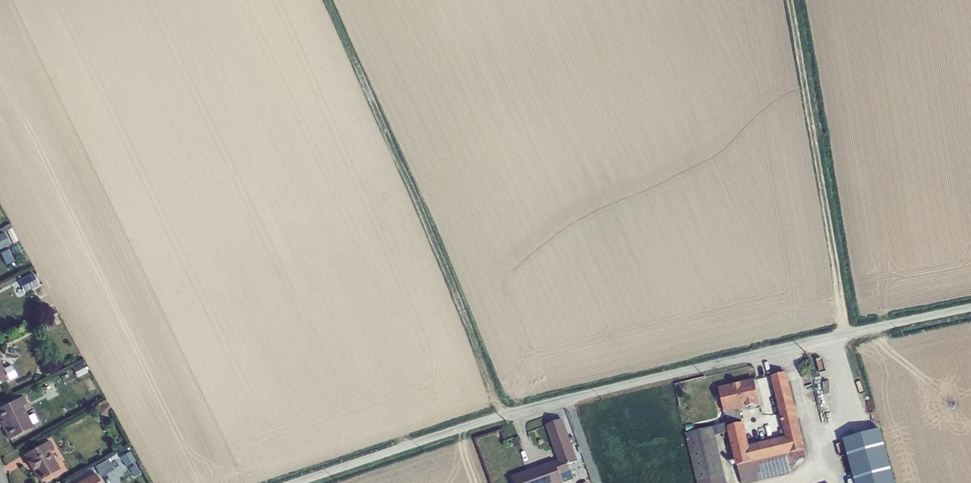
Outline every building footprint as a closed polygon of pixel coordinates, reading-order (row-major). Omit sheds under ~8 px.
[(0,234),(0,248),(0,249),(10,244),(4,232),(0,234)] [(3,252),(8,264),(16,260),(11,248),(3,252)] [(33,273),(19,281),(25,292),(39,285),(33,273)] [(10,379),(4,368),(0,360),(0,384),(10,379)] [(83,363),(73,368),(78,377),(87,372),(83,363)] [(4,368),(10,379),(17,376),(11,365),(4,368)] [(736,482),(747,482),(792,472),(789,462),(806,458),(787,372),(770,376),(785,437),(749,446),(744,422),(742,423),(739,411),(737,412),(736,410),(724,413),(727,422),(713,426),(715,435),(722,433),(723,438),(729,437),(736,465),(731,466),(736,482)] [(718,387),(724,413),(736,410),(761,404),(754,378),(718,387)] [(8,440),(34,427),(24,405),(27,404),(23,396),(0,407),(0,420),(0,421),(0,422),(8,440)] [(103,403),(96,411),(104,418),(111,410),(103,403)] [(558,460),(513,476),(515,482),(563,482),(560,475),(571,471),(569,464),(578,460),(572,444),(576,443),(574,437),(570,438),(563,418),(545,425),(558,460)] [(715,435),(713,426),(685,433),(697,482),(727,482),(715,435)] [(840,440),(852,480),(860,478),(885,471),(874,430),(840,440)] [(24,455),(39,481),(60,469),(50,450),(54,448),(50,440),(24,455)] [(119,456),(111,460),(116,468),(123,464),(119,456)] [(97,466),(103,476),(115,468),(109,459),(97,466)] [(860,478),(861,482),(888,482),(885,471),(860,478)] [(95,473),(77,482),(101,482),(95,473)]
